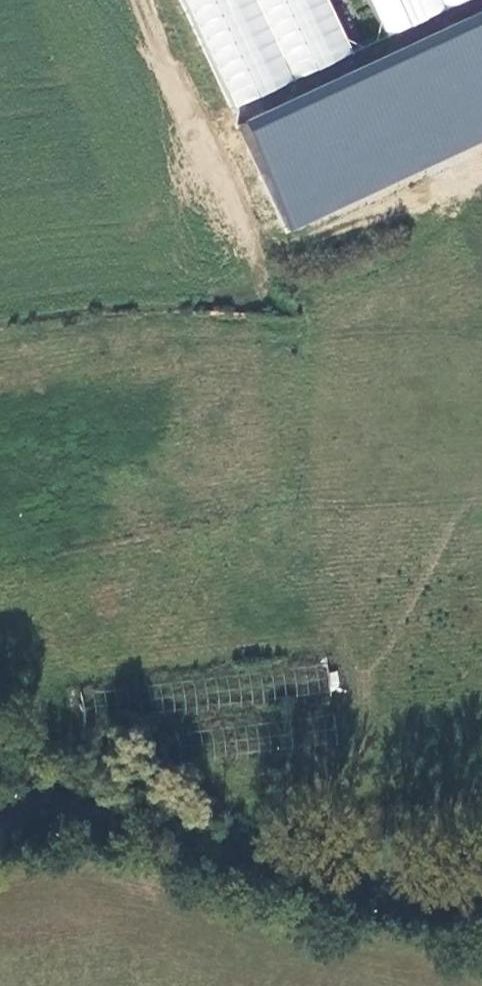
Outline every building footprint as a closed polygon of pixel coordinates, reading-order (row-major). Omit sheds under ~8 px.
[(223,109),(346,60),(322,0),(179,0),(223,109)] [(470,0),(360,0),(376,38),(470,0)]
